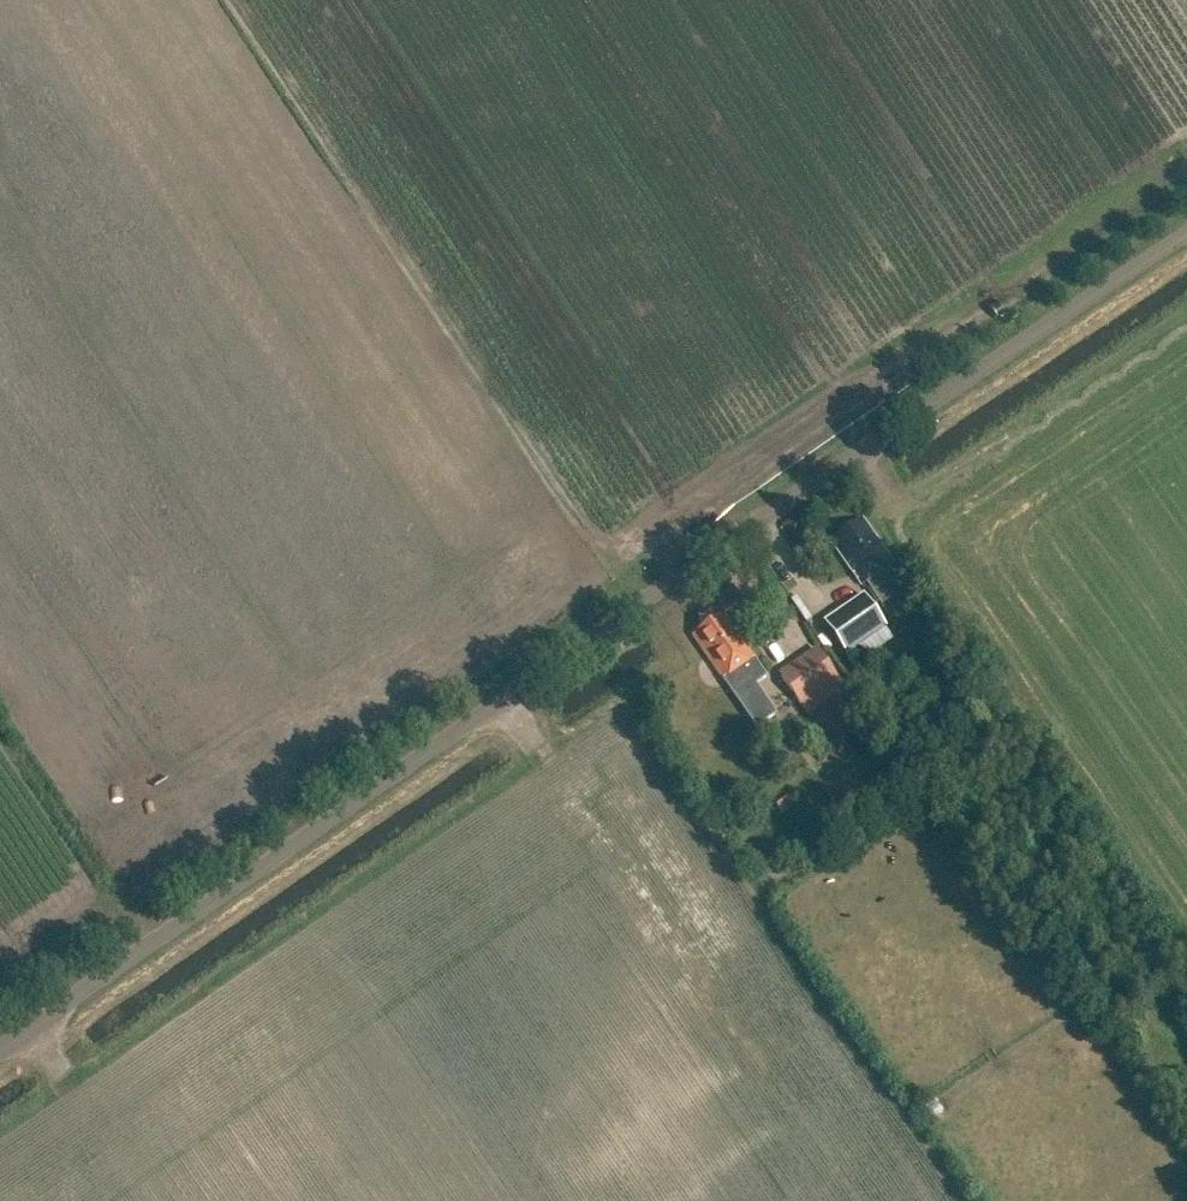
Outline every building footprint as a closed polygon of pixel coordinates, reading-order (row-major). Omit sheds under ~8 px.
[(905,590),(889,567),(895,564),(864,519),(831,541),(862,586),(866,583),(881,605),(905,590)] [(887,626),(864,593),(825,620),(847,653),(887,626)] [(738,698),(768,677),(756,660),(757,660),(726,616),(695,637),(725,681),(726,681),(738,698)] [(801,705),(838,679),(819,651),(782,677),(801,705)] [(776,716),(764,698),(746,710),(759,728),(776,716)]
